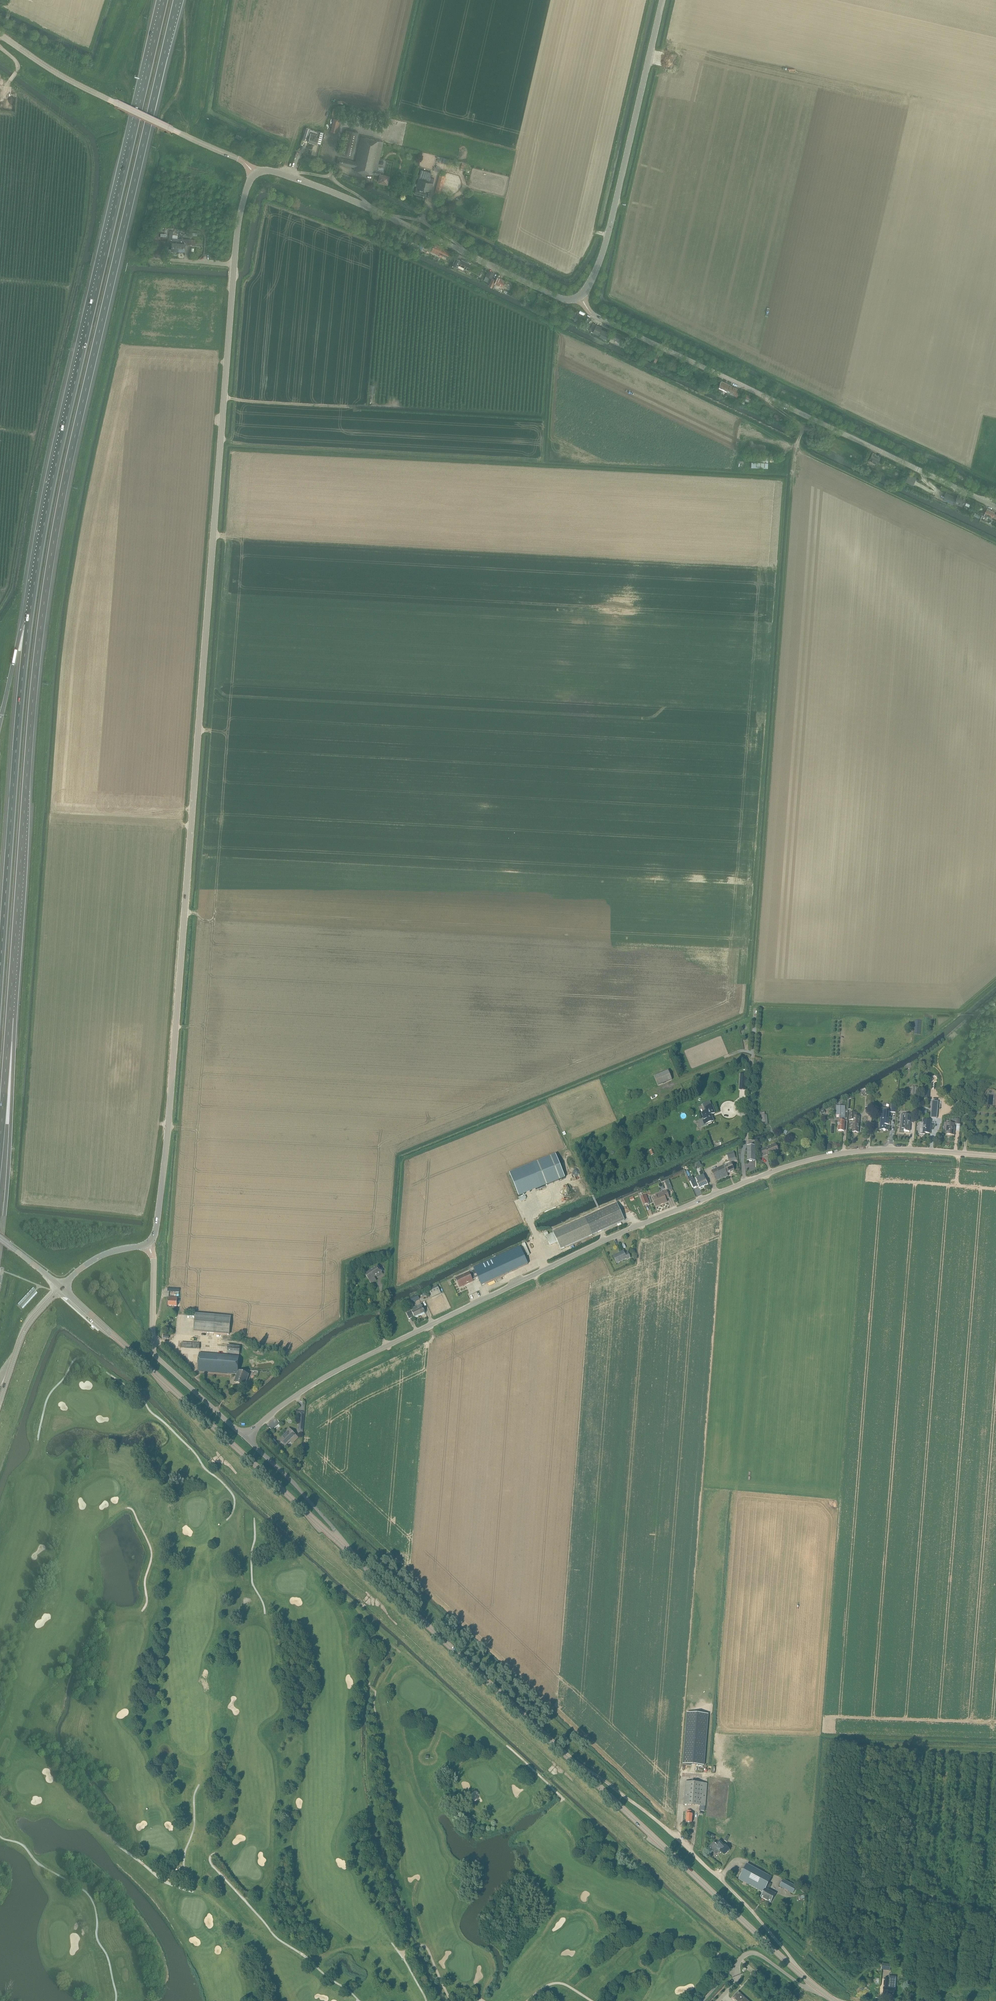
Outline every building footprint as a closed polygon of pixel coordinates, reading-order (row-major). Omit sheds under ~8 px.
[(337,133),(339,119),(341,110),(333,108),(331,117),(334,118),(331,131),(337,133)] [(346,130),(341,154),(353,156),(358,132),(346,130)] [(311,133),(308,142),(317,144),(319,137),(316,136),(316,135),(311,133)] [(338,158),(337,164),(355,167),(354,170),(373,174),(380,175),(379,181),(387,183),(389,176),(383,175),(383,171),(377,170),(383,142),(361,137),(356,162),(338,158)] [(415,184),(415,186),(416,186),(416,187),(415,193),(426,196),(427,190),(431,191),(433,182),(434,178),(430,177),(431,173),(421,170),(419,175),(418,179),(417,184),(415,184)] [(439,174),(435,192),(440,193),(444,175),(439,174)] [(169,238),(169,240),(168,250),(178,250),(179,243),(179,238),(177,238),(178,235),(173,235),(173,231),(170,231),(169,238)] [(179,243),(178,250),(185,251),(185,245),(195,246),(195,239),(186,239),(179,238),(179,243)] [(405,243),(408,245),(418,250),(418,249),(421,250),(423,247),(420,245),(410,240),(410,241),(407,240),(405,243)] [(443,248),(435,244),(431,251),(439,255),(439,256),(442,257),(443,255),(448,257),(450,252),(443,248)] [(455,260),(453,265),(458,268),(463,270),(464,268),(467,269),(469,265),(470,264),(462,260),(461,261),(456,259),(456,258),(455,260)] [(492,287),(494,282),(506,288),(508,282),(504,280),(497,277),(495,280),(492,278),(489,286),(492,287)] [(609,334),(601,329),(602,327),(594,323),(590,330),(607,338),(609,334)] [(624,336),(614,331),(613,335),(622,340),(624,336)] [(722,381),(719,386),(720,387),(719,388),(729,393),(737,397),(738,393),(736,392),(738,389),(722,381)] [(881,457),(873,452),(870,457),(873,459),(872,461),(876,463),(877,461),(878,462),(881,457)] [(909,474),(905,481),(913,485),(916,478),(909,474)] [(946,493),(943,499),(954,504),(955,503),(962,506),(963,503),(966,497),(959,494),(957,498),(946,493)] [(988,515),(992,516),(991,518),(995,520),(995,514),(994,513),(995,512),(987,508),(984,515),(987,517),(988,515)] [(654,1077),(658,1086),(672,1080),(668,1071),(654,1077)] [(866,1107),(866,1111),(872,1111),(872,1108),(873,1108),(874,1097),(873,1097),(873,1094),(869,1093),(868,1096),(867,1096),(866,1107)] [(711,1115),(715,1114),(712,1106),(711,1106),(710,1102),(702,1104),(705,1113),(702,1114),(703,1117),(703,1119),(699,1120),(702,1128),(707,1126),(706,1125),(708,1124),(708,1125),(712,1124),(711,1123),(713,1122),(711,1115)] [(844,1131),(844,1121),(848,1122),(848,1118),(849,1114),(849,1110),(845,1109),(845,1107),(837,1106),(836,1115),(840,1115),(840,1121),(839,1121),(838,1131),(844,1131)] [(888,1131),(889,1112),(888,1112),(889,1109),(881,1108),(881,1111),(880,1130),(884,1130),(884,1131),(885,1131),(885,1130),(888,1131)] [(760,1116),(761,1126),(768,1125),(767,1115),(765,1115),(765,1113),(760,1113),(760,1116)] [(858,1133),(860,1118),(855,1117),(856,1114),(850,1113),(850,1120),(853,1120),(853,1132),(858,1133)] [(913,1123),(913,1116),(913,1115),(901,1115),(901,1119),(902,1119),(901,1131),(905,1131),(905,1132),(909,1132),(910,1123),(913,1123)] [(921,1123),(920,1134),(925,1134),(925,1133),(930,1134),(930,1130),(933,1130),(933,1126),(931,1126),(931,1120),(923,1120),(923,1123),(921,1123)] [(946,1135),(953,1135),(954,1135),(955,1128),(954,1128),(954,1124),(947,1124),(946,1135)] [(775,1145),(759,1151),(762,1157),(767,1155),(768,1157),(779,1152),(775,1145)] [(747,1146),(747,1161),(755,1161),(755,1146),(747,1146)] [(730,1163),(737,1161),(734,1152),(727,1155),(730,1163)] [(556,1155),(509,1173),(519,1197),(565,1178),(556,1155)] [(731,1164),(724,1167),(724,1166),(711,1172),(716,1182),(728,1176),(727,1174),(734,1171),(731,1164)] [(693,1180),(689,1182),(692,1187),(692,1189),(693,1188),(696,1187),(698,1186),(700,1189),(708,1185),(706,1180),(705,1180),(703,1176),(696,1179),(695,1179),(694,1180),(693,1180)] [(666,1191),(662,1192),(656,1195),(656,1197),(653,1199),(656,1207),(667,1202),(666,1200),(669,1198),(666,1191)] [(553,1233),(553,1234),(549,1236),(548,1233),(544,1234),(545,1237),(546,1237),(550,1245),(557,1242),(561,1250),(625,1221),(617,1204),(553,1233)] [(520,1246),(474,1269),(482,1286),(500,1278),(501,1280),(507,1277),(506,1275),(528,1264),(520,1246)] [(617,1264),(627,1259),(627,1260),(630,1258),(628,1253),(625,1254),(623,1252),(613,1256),(617,1264)] [(365,1275),(372,1284),(376,1281),(374,1278),(382,1272),(377,1266),(369,1272),(365,1275)] [(482,1286),(474,1269),(474,1270),(469,1273),(468,1273),(456,1279),(460,1287),(473,1281),(472,1281),(478,1278),(482,1286)] [(432,1291),(430,1292),(432,1297),(441,1293),(438,1287),(438,1288),(437,1286),(431,1289),(432,1291)] [(412,1303),(420,1299),(418,1295),(410,1298),(412,1303)] [(168,1306),(177,1307),(178,1302),(178,1300),(178,1298),(169,1298),(168,1306)] [(415,1318),(425,1313),(421,1305),(412,1309),(413,1311),(412,1311),(414,1317),(415,1318)] [(195,1314),(194,1332),(229,1335),(231,1317),(195,1314)] [(249,1375),(247,1374),(249,1371),(244,1369),(243,1372),(239,1371),(239,1367),(240,1355),(200,1353),(199,1371),(238,1375),(235,1383),(245,1387),(249,1375)] [(299,1417),(298,1432),(303,1432),(305,1412),(295,1411),(295,1416),(299,1417)] [(286,1446),(296,1435),(289,1428),(286,1431),(287,1432),(279,1440),(286,1446)] [(687,1713),(683,1764),(704,1766),(708,1714),(687,1713)] [(700,1806),(699,1811),(705,1811),(707,1784),(685,1782),(683,1804),(700,1806)] [(717,1844),(718,1844),(722,1848),(722,1849),(723,1850),(725,1848),(725,1847),(720,1841),(719,1842),(717,1844)] [(708,1848),(712,1852),(715,1849),(718,1853),(721,1850),(721,1849),(722,1849),(722,1848),(718,1844),(717,1845),(714,1843),(708,1848)] [(747,1864),(738,1880),(763,1893),(760,1898),(770,1903),(776,1894),(765,1888),(766,1886),(769,1888),(771,1884),(769,1882),(771,1878),(747,1864)] [(176,1868),(164,1874),(166,1877),(178,1871),(176,1868)] [(797,1887),(783,1879),(779,1887),(793,1894),(797,1887)] [(885,1994),(884,1997),(889,1998),(890,1998),(892,1999),(893,1998),(894,1989),(895,1977),(889,1977),(889,1979),(884,1979),(883,1994),(885,1994)] [(736,2000),(748,2000),(738,1992),(733,1998),(736,2000)]
